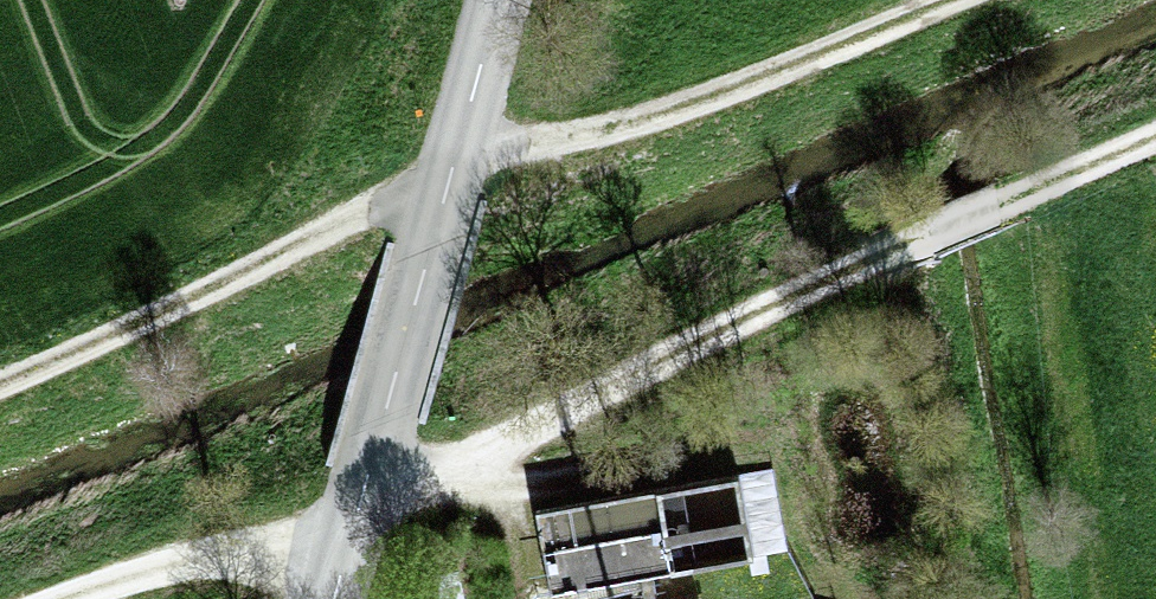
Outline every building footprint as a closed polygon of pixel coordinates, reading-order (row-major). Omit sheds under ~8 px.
[(791,548),(776,467),(741,473),(741,470),(541,507),(556,592),(791,548)]
